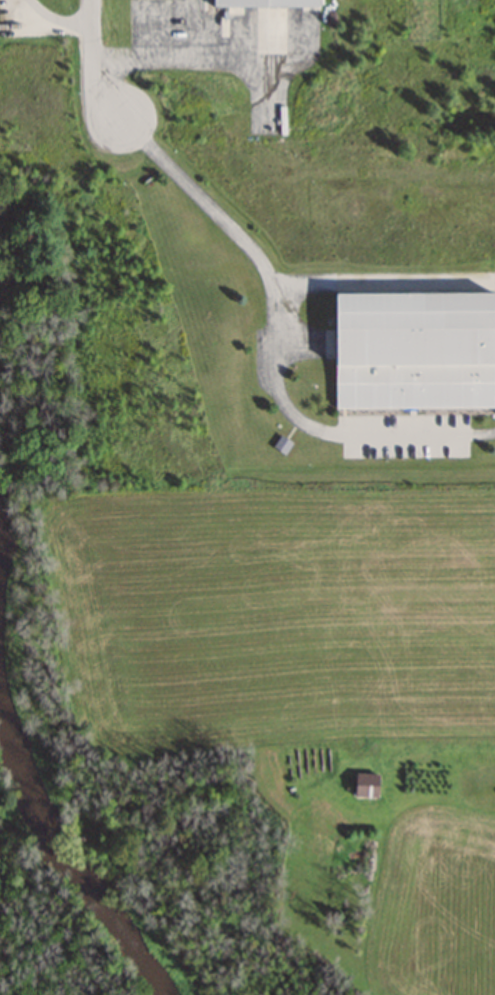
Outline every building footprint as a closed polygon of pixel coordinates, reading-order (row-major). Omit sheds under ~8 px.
[(494,407),(494,293),(334,293),(334,408),(494,407)] [(354,797),(378,797),(378,775),(354,775),(354,797)]
